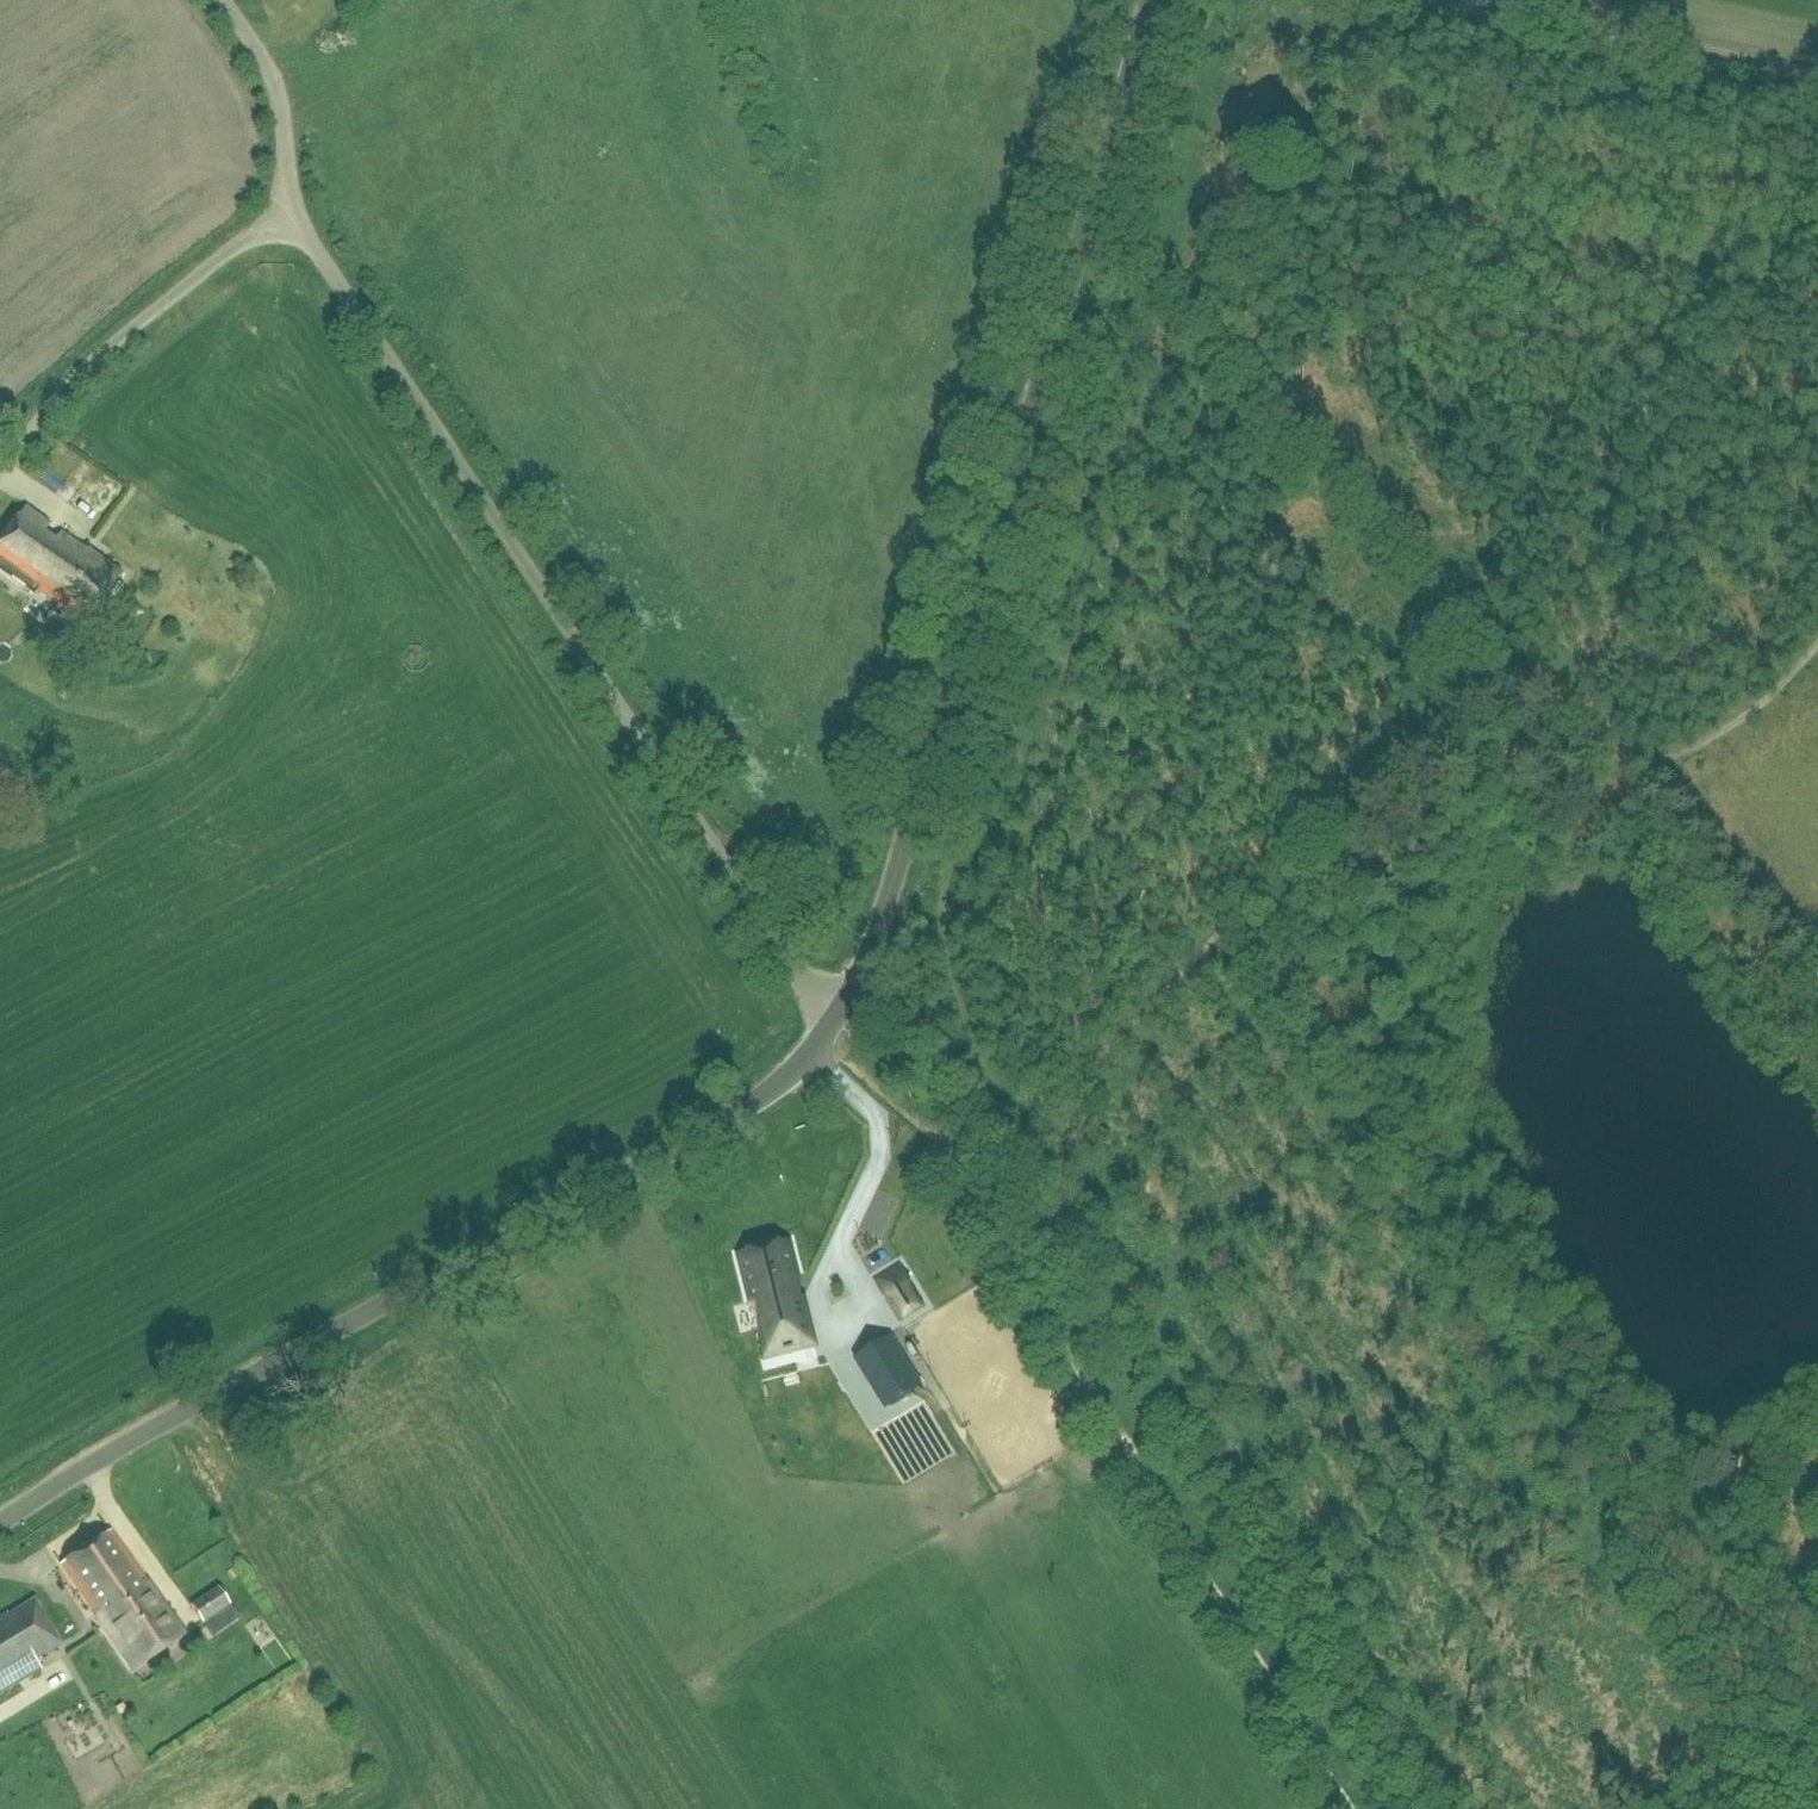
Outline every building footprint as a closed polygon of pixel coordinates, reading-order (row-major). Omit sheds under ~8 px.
[(34,591),(57,607),(54,612),(82,631),(120,576),(24,509),(0,543),(0,567),(34,591)] [(797,1277),(789,1245),(760,1253),(761,1257),(742,1262),(752,1304),(762,1301),(776,1357),(794,1352),(791,1343),(813,1338),(803,1301),(799,1302),(793,1278),(797,1277)] [(924,1363),(893,1313),(861,1334),(892,1383),(924,1363)] [(135,1672),(183,1639),(143,1582),(144,1581),(110,1532),(60,1567),(94,1616),(95,1615),(135,1672)] [(202,1600),(214,1617),(229,1606),(218,1589),(202,1600)] [(62,1644),(35,1599),(8,1615),(6,1612),(0,1616),(0,1695),(40,1672),(34,1661),(62,1644)] [(214,1617),(202,1600),(191,1607),(203,1625),(214,1617)]
